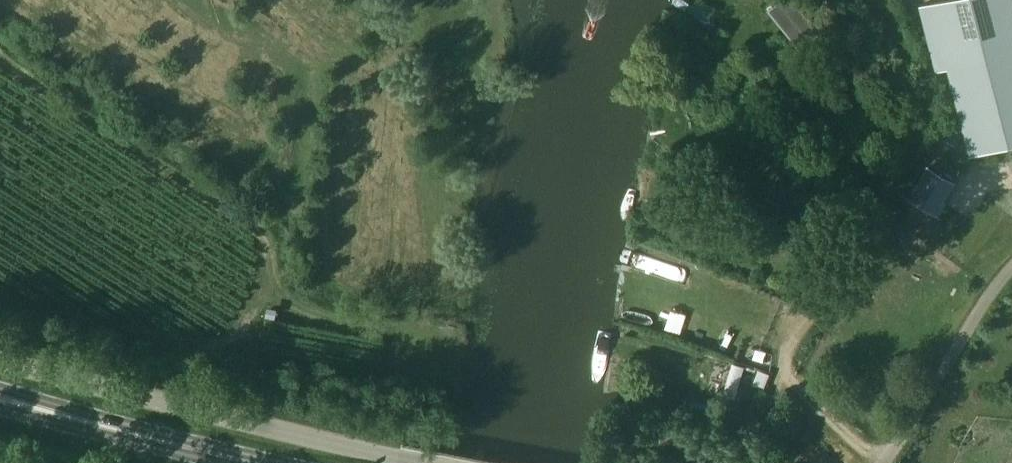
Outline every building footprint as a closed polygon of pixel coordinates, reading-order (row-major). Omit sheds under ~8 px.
[(769,13),(795,46),(815,30),(802,14),(791,0),(785,0),(777,6),(769,13)] [(920,6),(936,67),(937,71),(947,68),(969,155),(1011,144),(1011,0),(942,0),(920,6)] [(927,165),(908,198),(938,216),(946,203),(944,201),(956,182),(927,165)] [(664,328),(680,331),(684,312),(669,309),(664,328)] [(722,394),(741,397),(746,366),(727,363),(722,394)] [(755,369),(751,381),(763,385),(767,373),(755,369)]
